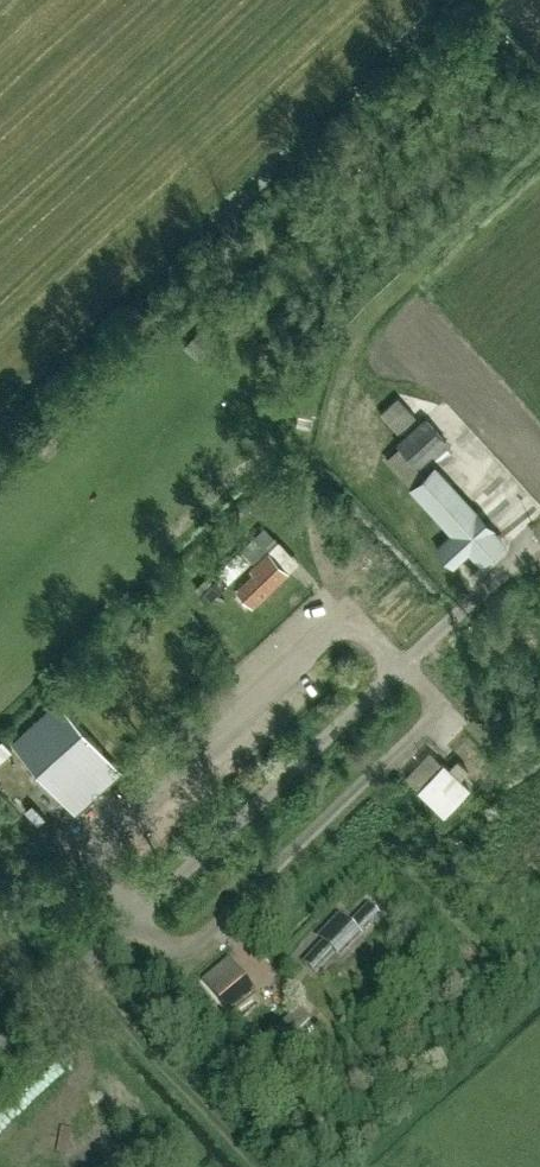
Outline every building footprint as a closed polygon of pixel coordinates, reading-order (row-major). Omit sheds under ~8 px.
[(415,417),(397,397),(381,413),(399,432),(415,417)] [(403,437),(397,443),(400,446),(419,467),(447,441),(425,417),(403,437)] [(435,465),(428,472),(424,467),(405,483),(451,532),(435,547),(453,565),(468,551),(480,564),(499,547),(506,541),(435,465)] [(218,567),(230,580),(253,560),(242,549),(234,556),(232,554),(218,567)] [(252,569),(255,572),(237,588),(253,605),(268,589),(286,572),(268,554),(252,569)] [(320,612),(336,610),(333,590),(317,592),(320,612)] [(13,746),(24,757),(48,783),(74,759),(82,768),(101,750),(60,704),(13,746)] [(400,772),(418,790),(444,814),(469,787),(443,763),(424,746),(400,772)] [(359,937),(379,916),(369,906),(349,926),(359,937)] [(329,927),(319,937),(324,942),(334,952),(339,957),(349,947),(359,937),(349,926),(339,917),(329,927)] [(304,963),(315,973),(334,952),(324,942),(304,963)] [(205,983),(228,1010),(251,989),(228,963),(205,983)] [(294,1036),(312,1019),(300,1007),(282,1024),(294,1036)] [(18,1125),(4,1112),(0,1117),(0,1144),(18,1125)]
